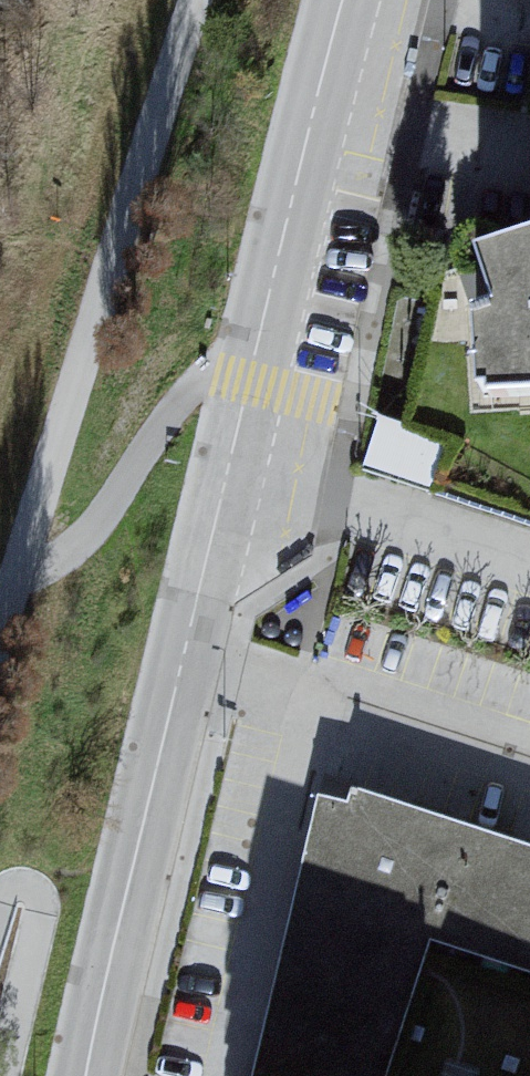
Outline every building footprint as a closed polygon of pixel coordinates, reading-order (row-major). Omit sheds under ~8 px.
[(444,276),(459,339),(436,340),(451,417),(529,424),(529,247),(444,276)] [(346,803),(339,818),(312,810),(252,1075),(391,1075),(432,955),(529,988),(529,864),(346,803)]
